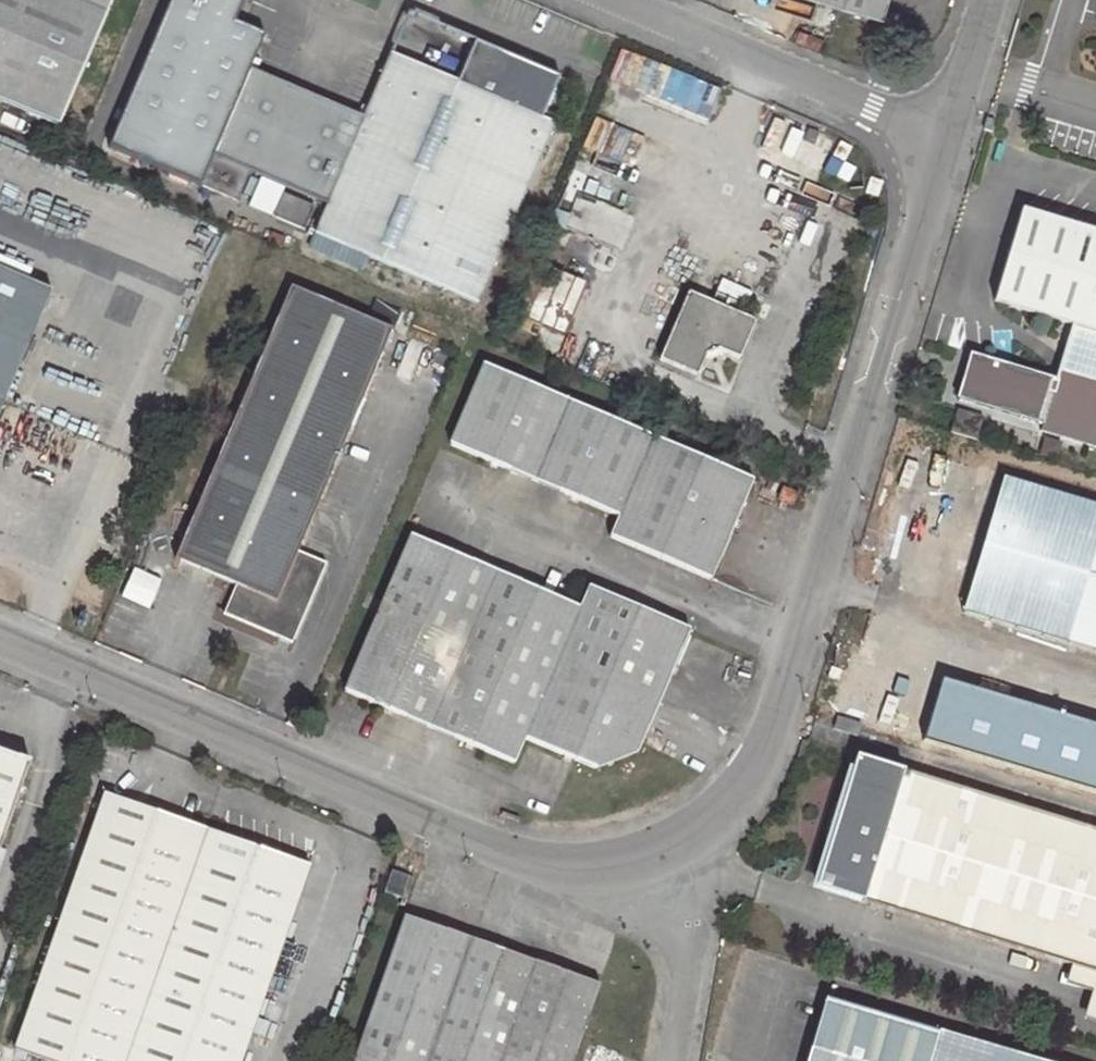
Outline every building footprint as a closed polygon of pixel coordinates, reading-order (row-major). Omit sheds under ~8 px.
[(57,125),(110,0),(0,0),(0,100),(57,125)] [(108,146),(199,185),(200,188),(236,203),(249,175),(295,194),(331,109),(250,74),(264,36),(244,27),(256,0),(181,0),(181,1),(179,0),(171,0),(108,146)] [(880,19),(886,0),(819,0),(880,19)] [(454,79),(390,53),(361,122),(326,206),(314,234),(475,304),(553,123),(541,116),(558,78),(471,40),(454,79)] [(326,206),(361,122),(331,109),(295,194),(326,206)] [(1020,210),(991,303),(1071,327),(1040,431),(1095,448),(1095,232),(1020,210)] [(513,314),(565,335),(588,279),(536,258),(513,314)] [(49,291),(0,270),(0,408),(49,291)] [(297,551),(390,332),(289,287),(172,560),(234,584),(221,613),(290,643),(324,563),(297,551)] [(735,315),(709,304),(688,295),(659,361),(697,377),(704,358),(717,353),(739,362),(754,324),(735,315)] [(971,355),(947,430),(975,439),(984,408),(1034,423),(1048,380),(971,355)] [(446,444),(615,519),(606,538),(709,583),(753,481),(481,363),(446,444)] [(1095,654),(1095,503),(1002,474),(958,613),(1095,654)] [(342,689),(514,763),(524,740),(597,771),(635,755),(689,629),(585,585),(577,605),(408,535),(342,689)] [(833,726),(858,733),(861,721),(836,714),(833,726)] [(28,763),(0,754),(0,843),(28,763)] [(1070,962),(1095,970),(1095,833),(854,760),(823,860),(831,862),(824,887),(1070,962)] [(198,830),(103,796),(10,1049),(44,1060),(120,1060),(198,830)] [(120,1060),(240,1060),(308,868),(198,830),(120,1060)] [(353,1060),(571,1060),(597,985),(403,917),(353,1060)] [(1070,962),(1064,982),(1088,988),(1081,1017),(1095,1021),(1095,970),(1070,962)] [(824,1002),(806,1060),(1024,1060),(824,1002)]
